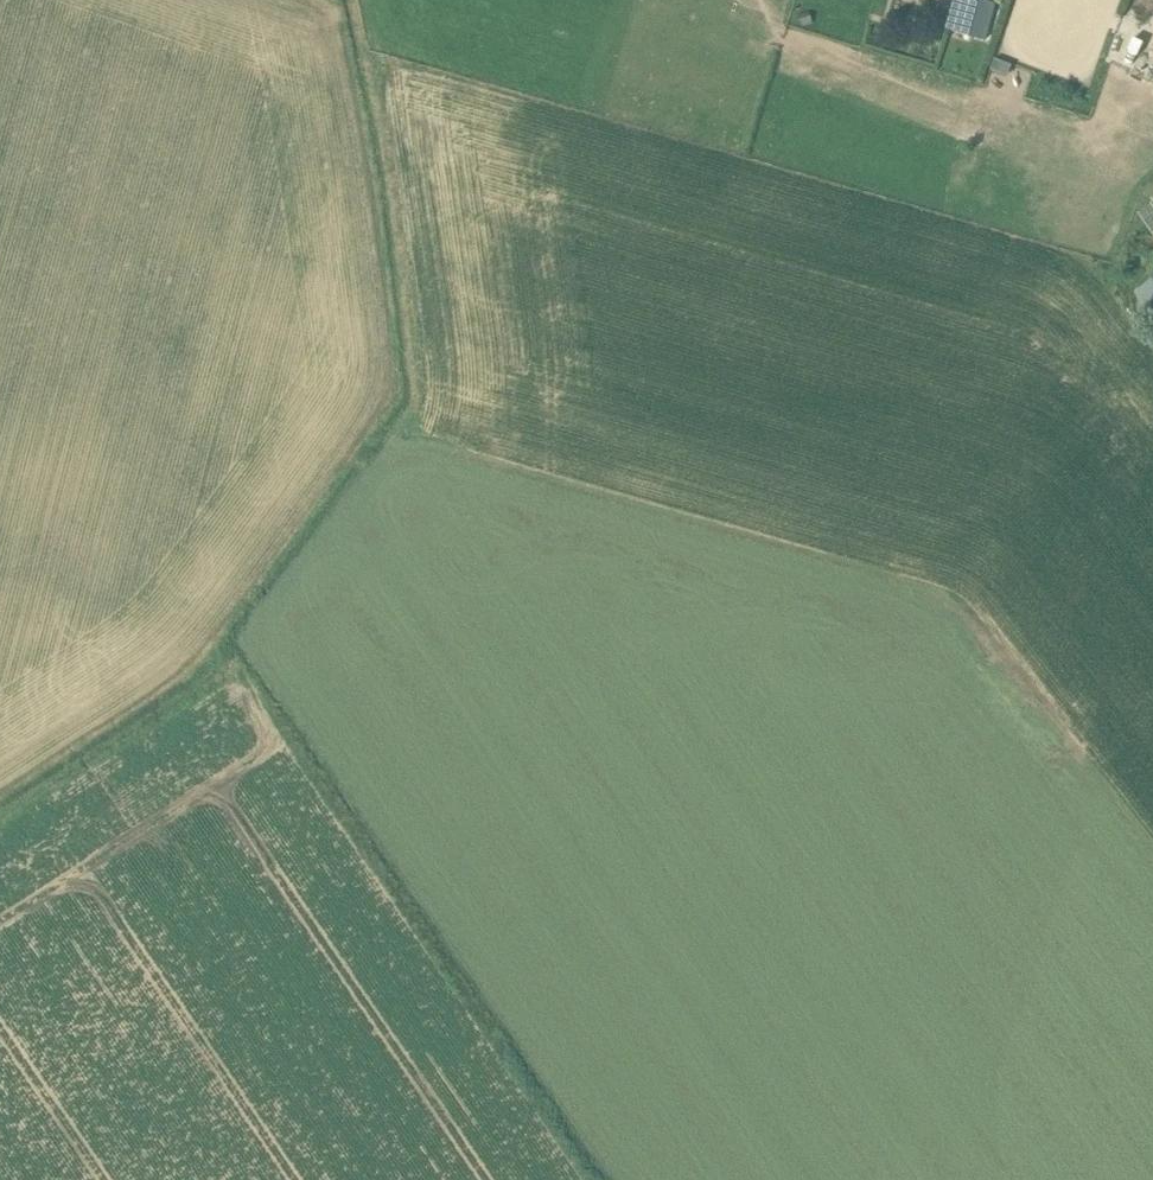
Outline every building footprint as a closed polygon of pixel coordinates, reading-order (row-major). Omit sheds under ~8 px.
[(970,36),(986,40),(991,21),(975,17),(980,0),(954,0),(946,29),(970,36)] [(1152,71),(1152,43),(1146,39),(1135,62),(1152,71)] [(1152,302),(1152,280),(1144,289),(1152,302)]
